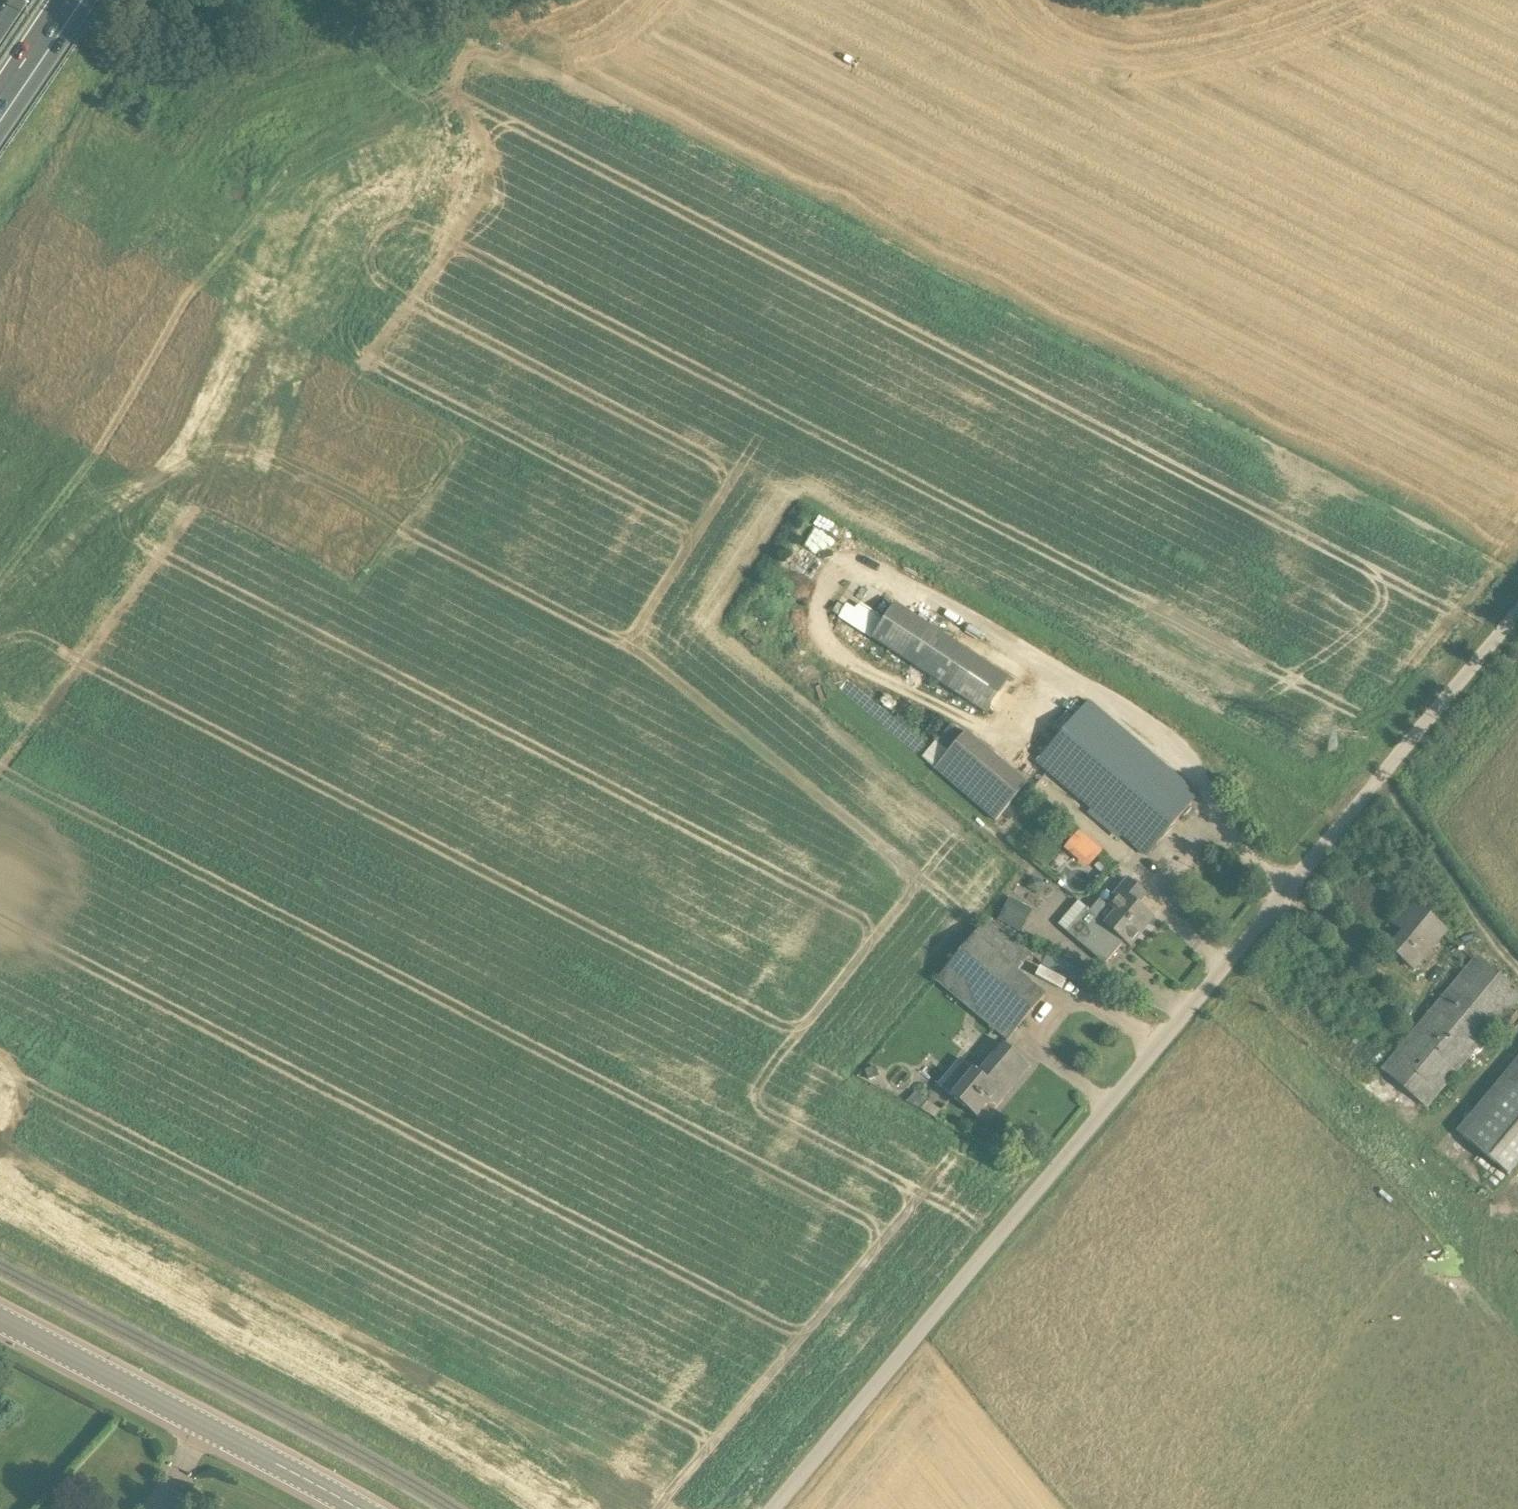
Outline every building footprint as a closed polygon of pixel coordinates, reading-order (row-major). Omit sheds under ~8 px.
[(986,715),(1010,679),(895,604),(872,639),(986,715)] [(1146,857),(1198,796),(1089,702),(1037,763),(1146,857)] [(996,822),(1027,786),(966,733),(935,770),(996,822)] [(1079,829),(1064,849),(1089,869),(1105,849),(1079,829)] [(1078,903),(1125,943),(1131,948),(1154,920),(1138,906),(1146,896),(1127,881),(1106,905),(1115,913),(1105,925),(1078,902),(1078,903)] [(1029,910),(1008,899),(997,919),(1019,930),(1029,910)] [(1125,943),(1078,903),(1058,926),(1105,966),(1125,943)] [(1390,949),(1414,970),(1446,932),(1412,904),(1400,919),(1409,927),(1390,949)] [(1017,973),(1032,956),(1025,950),(989,920),(937,982),(1007,1041),(1045,997),(1017,973)] [(1025,950),(1032,956),(1040,963),(1048,952),(1033,939),(1025,950)] [(1517,999),(1517,993),(1476,958),(1382,1071),(1427,1108),(1517,999)] [(974,1070),(973,1071),(961,1060),(939,1085),(976,1117),(996,1095),(1002,1100),(1030,1067),(1004,1044),(978,1074),(974,1070)] [(1509,1177),(1517,1167),(1517,1057),(1455,1133),(1509,1177)] [(880,1078),(876,1067),(865,1071),(869,1082),(880,1078)]
